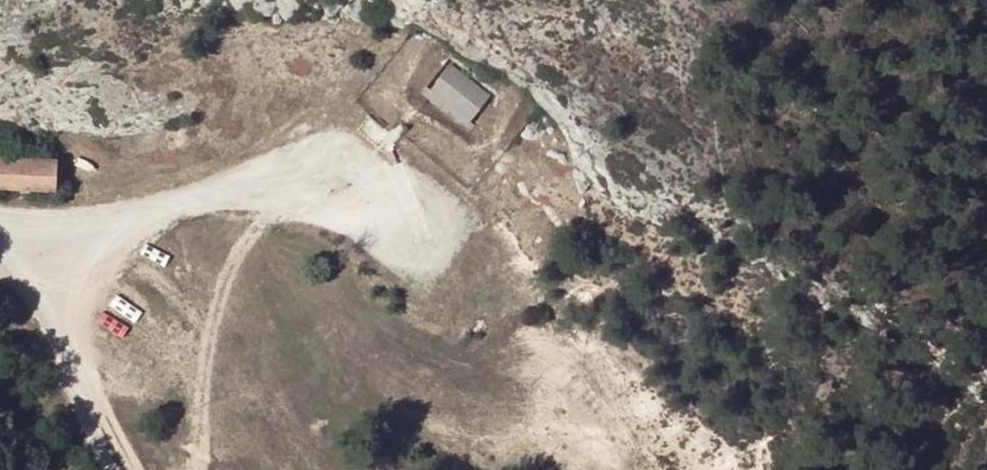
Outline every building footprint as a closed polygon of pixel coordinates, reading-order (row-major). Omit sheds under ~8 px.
[(490,102),(450,69),(431,96),(472,127),(490,102)] [(0,156),(0,189),(55,192),(56,160),(0,156)]
